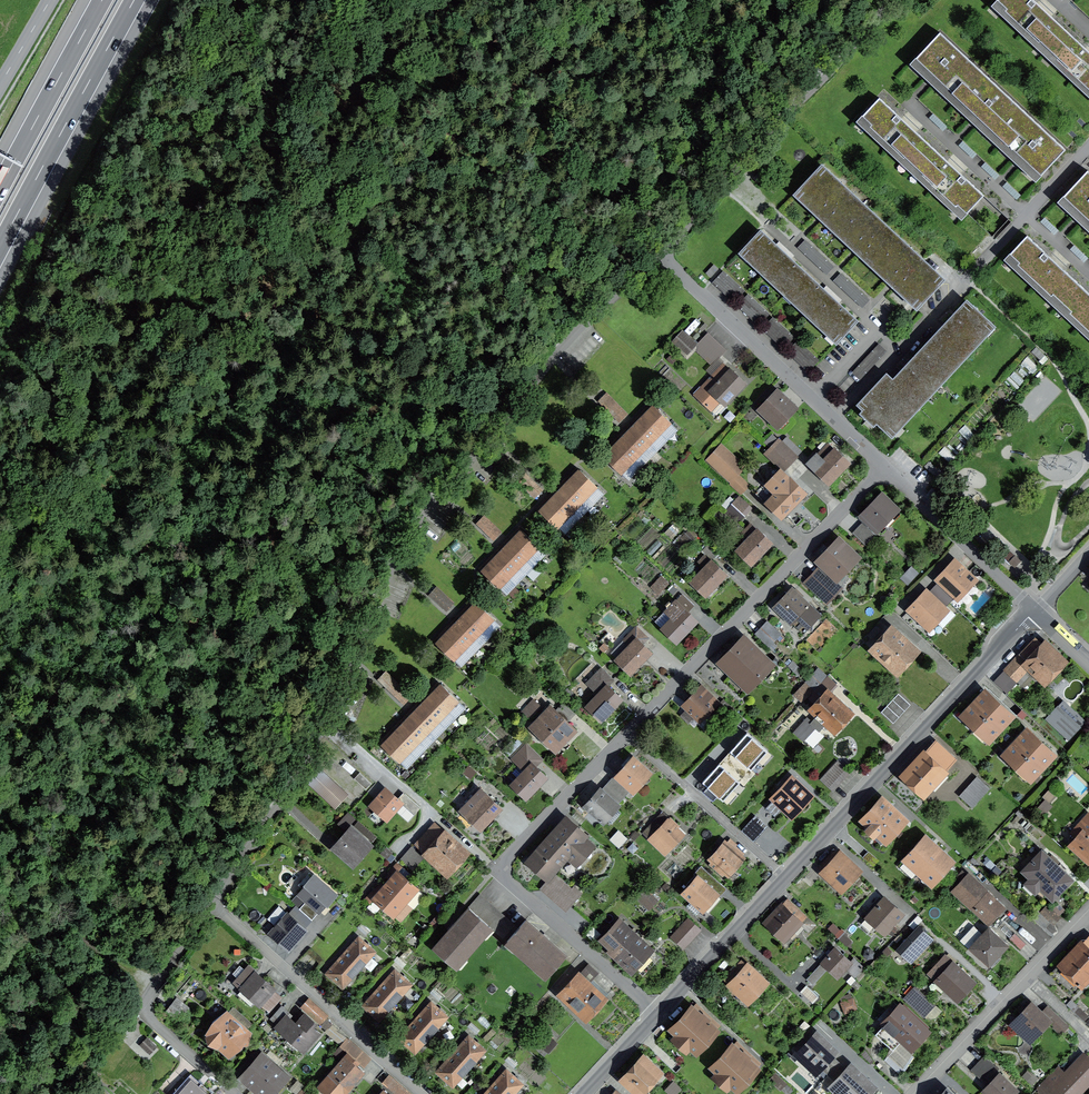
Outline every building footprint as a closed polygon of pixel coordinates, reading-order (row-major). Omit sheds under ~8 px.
[(1067,31),(1043,9),(1034,0),(998,0),(997,1),(1006,9),(1004,11),(1039,44),(1041,42),(1049,49),(1067,31)] [(1067,31),(1049,49),(1058,57),(1056,59),(1088,90),(1088,51),(1067,31)] [(952,94),(977,67),(940,33),(915,59),(934,76),(952,94)] [(996,134),(1021,108),(977,67),(952,94),(978,117),(996,134)] [(914,165),(932,146),(908,125),(879,98),(862,116),(871,125),(869,127),(904,159),(906,157),(914,165)] [(1041,176),(1066,149),(1021,108),(996,134),(1022,158),(1041,176)] [(967,214),(984,195),(955,168),(932,146),(914,165),(923,173),(921,175),(956,208),(958,206),(967,214)] [(841,232),(865,206),(822,166),(798,192),(822,214),(841,232)] [(762,170),(754,178),(758,182),(766,174),(762,170)] [(1088,170),(1063,197),(1082,214),(1088,221),(1088,171),(1088,170)] [(876,265),(900,239),(865,206),(841,232),(857,247),(876,265)] [(788,291),(805,273),(783,252),(761,231),(744,249),(788,291)] [(1062,303),(1079,284),(1055,261),(1027,235),(1009,254),(1018,262),(1016,264),(1051,297),(1053,295),(1062,303)] [(805,239),(797,248),(827,275),(834,267),(805,239)] [(920,305),(944,279),(900,239),(876,265),(894,281),(920,305)] [(714,265),(706,273),(711,277),(718,269),(714,265)] [(722,273),(714,281),(735,300),(743,292),(722,273)] [(839,339),(856,321),(831,297),(805,273),(788,291),(839,339)] [(870,300),(841,273),(833,281),(862,308),(870,300)] [(1079,284),(1062,303),(1070,311),(1069,313),(1088,332),(1088,293),(1079,284)] [(917,364),(936,382),(991,324),(972,306),(917,364)] [(683,332),(674,341),(687,354),(696,345),(683,332)] [(708,333),(696,345),(715,362),(726,350),(708,333)] [(879,343),(852,372),(860,380),(887,351),(879,343)] [(1044,355),(1036,347),(1032,352),(1040,360),(1044,355)] [(740,388),(745,383),(724,364),(695,395),(710,409),(720,399),(724,403),(739,387),(740,388)] [(936,382),(917,364),(887,396),(876,386),(859,404),(889,433),(936,382)] [(778,427),(796,408),(777,391),(760,409),(778,427)] [(620,421),(626,414),(606,394),(600,400),(620,421)] [(651,403),(640,414),(667,440),(676,430),(669,424),(671,423),(651,403)] [(640,414),(631,424),(657,449),(667,440),(640,414)] [(631,424),(621,434),(648,459),(657,449),(631,424)] [(621,434),(611,444),(638,469),(648,459),(621,434)] [(765,442),(771,448),(771,447),(778,440),(772,435),(765,442)] [(778,440),(771,447),(789,464),(796,457),(778,440)] [(808,463),(828,482),(843,466),(844,467),(849,462),(829,443),(818,454),(817,454),(808,463)] [(611,444),(601,454),(621,473),(622,472),(629,479),(638,469),(611,444)] [(741,466),(721,447),(709,459),(732,480),(729,484),(740,494),(749,484),(736,472),(741,466)] [(771,448),(765,453),(784,470),(789,464),(771,447),(771,448)] [(929,462),(925,466),(933,474),(937,470),(929,462)] [(577,467),(566,478),(593,504),(602,494),(596,488),(597,487),(577,467)] [(798,499),(803,494),(781,472),(769,485),(777,493),(769,501),(782,514),(797,498),(798,499)] [(535,497),(541,490),(525,474),(519,481),(535,497)] [(566,478),(557,488),(584,514),(593,504),(566,478)] [(557,488),(547,498),(574,524),(584,514),(557,488)] [(932,488),(927,495),(931,498),(936,491),(932,488)] [(739,496),(733,502),(746,514),(752,508),(739,496)] [(876,528),(895,509),(882,496),(863,516),(866,518),(863,521),(867,524),(869,522),(876,528)] [(547,498),(537,508),(557,528),(558,527),(565,533),(574,524),(547,498)] [(494,539),(500,532),(484,516),(477,523),(494,539)] [(766,548),(771,543),(757,529),(757,530),(751,524),(745,531),(754,540),(748,545),(743,540),(735,548),(750,562),(765,547),(766,548)] [(862,524),(854,532),(866,543),(874,535),(862,524)] [(519,527),(509,538),(535,564),(545,554),(538,548),(539,547),(519,527)] [(687,532),(676,544),(682,550),(694,538),(687,532)] [(509,538),(499,548),(526,574),(535,564),(509,538)] [(819,561),(837,577),(856,557),(839,541),(819,561)] [(499,548),(489,558),(516,584),(526,574),(499,548)] [(1004,556),(1009,561),(1015,554),(1010,550),(1004,556)] [(1015,554),(1009,561),(1015,567),(1021,560),(1015,554)] [(721,579),(726,574),(712,561),(711,561),(705,555),(699,562),(708,571),(695,585),(709,599),(718,590),(713,585),(719,578),(721,579)] [(489,558),(479,568),(500,588),(500,587),(507,593),(516,584),(489,558)] [(967,589),(975,580),(955,561),(938,579),(956,596),(965,587),(967,589)] [(912,567),(902,578),(907,583),(917,573),(912,567)] [(839,588),(819,569),(807,581),(828,601),(839,588)] [(661,576),(652,586),(658,592),(667,582),(661,576)] [(516,598),(522,591),(515,586),(509,593),(516,598)] [(447,610),(453,603),(436,588),(430,594),(447,610)] [(808,638),(827,619),(820,612),(818,615),(800,598),(802,596),(796,590),(794,592),(792,590),(775,606),(808,638)] [(943,628),(956,614),(947,606),(945,608),(927,591),(909,610),(930,629),(936,622),(943,628)] [(662,628),(675,640),(690,625),(691,626),(696,621),(687,612),(694,605),(682,594),(666,611),(672,617),(662,628)] [(463,610),(490,636),(499,627),(492,620),(493,619),(473,600),(463,610)] [(454,620),(480,646),(490,636),(463,610),(454,620)] [(444,630),(471,656),(480,646),(454,620),(444,630)] [(768,622),(756,634),(768,646),(780,634),(768,622)] [(645,657),(650,652),(637,639),(641,634),(632,626),(627,631),(630,634),(624,640),(633,649),(620,662),(629,672),(644,656),(645,657)] [(455,659),(461,665),(471,656),(444,630),(434,640),(454,660),(455,659)] [(899,670),(915,653),(890,630),(874,648),(899,670)] [(1046,680),(1062,663),(1035,638),(1005,670),(1015,680),(1030,665),(1046,680)] [(747,686),(770,663),(744,639),(722,662),(747,686)] [(584,703),(600,718),(615,703),(616,704),(621,698),(608,686),(613,680),(601,668),(589,681),(600,692),(596,697),(593,694),(584,703)] [(819,669),(807,682),(814,689),(826,676),(819,669)] [(410,697),(385,672),(379,679),(404,703),(410,697)] [(834,730),(851,713),(829,692),(836,684),(827,676),(809,695),(817,703),(812,709),(818,715),(811,723),(806,719),(793,732),(803,741),(816,728),(819,731),(826,723),(834,730)] [(428,692),(455,718),(464,708),(458,702),(458,701),(438,682),(428,692)] [(813,690),(807,684),(797,696),(803,701),(813,690)] [(717,702),(702,687),(685,705),(700,720),(717,702)] [(419,702),(445,728),(455,718),(428,692),(419,702)] [(977,727),(999,704),(986,692),(964,715),(977,727)] [(894,723),(911,704),(898,693),(881,711),(894,723)] [(533,699),(522,712),(528,717),(539,705),(533,699)] [(723,699),(718,704),(729,714),(734,709),(723,699)] [(1063,701),(1047,718),(1068,738),(1085,721),(1063,701)] [(409,712),(436,738),(445,728),(419,702),(409,712)] [(570,735),(575,730),(567,721),(574,713),(563,703),(555,711),(551,707),(531,728),(554,750),(569,734),(570,735)] [(990,739),(1011,716),(999,704),(977,727),(990,739)] [(399,722),(426,748),(436,738),(409,712),(399,722)] [(389,732),(416,758),(426,748),(399,722),(389,732)] [(1019,766),(1040,743),(1028,731),(1006,754),(1019,766)] [(400,761),(407,767),(416,758),(389,732),(380,742),(400,762),(400,761)] [(747,732),(730,751),(751,769),(768,751),(747,732)] [(905,776),(923,792),(953,760),(936,743),(905,776)] [(1031,778),(1053,754),(1040,743),(1019,766),(1031,778)] [(506,779),(525,796),(540,781),(541,782),(546,777),(535,766),(542,759),(526,744),(512,758),(525,770),(524,771),(528,774),(521,781),(512,773),(506,779)] [(644,774),(646,771),(635,760),(632,763),(630,761),(617,776),(616,775),(609,783),(623,796),(631,788),(633,789),(646,775),(644,774)] [(833,791),(850,772),(837,761),(820,779),(833,791)] [(719,763),(703,782),(723,800),(740,782),(719,763)] [(335,805),(346,794),(321,771),(310,782),(335,805)] [(977,777),(960,795),(972,807),(989,788),(977,777)] [(792,813),(808,796),(797,786),(800,783),(794,778),(776,797),(792,813)] [(616,804),(623,796),(609,783),(601,791),(600,790),(587,805),(603,820),(617,805),(616,804)] [(387,819),(402,803),(414,814),(420,807),(405,794),(399,801),(385,789),(371,805),(387,819)] [(495,813),(500,808),(481,789),(460,810),(479,828),(494,812),(495,813)] [(1046,799),(1038,808),(1044,814),(1053,805),(1050,802),(1056,796),(1049,790),(1043,796),(1046,799)] [(888,840),(904,821),(881,799),(864,818),(888,840)] [(664,852),(681,834),(675,828),(678,825),(663,812),(644,833),(664,852)] [(347,813),(338,823),(344,829),(354,818),(347,813)] [(1088,861),(1088,860),(1088,814),(1076,828),(1082,833),(1071,845),(1088,861)] [(755,816),(742,831),(753,841),(767,826),(755,816)] [(574,859),(587,844),(580,838),(582,835),(566,821),(531,861),(547,875),(567,852),(574,859)] [(449,871),(465,853),(433,824),(416,842),(449,871)] [(620,845),(629,835),(619,827),(611,836),(620,845)] [(353,863),(369,845),(351,829),(335,847),(353,863)] [(918,871),(939,849),(925,837),(905,859),(918,871)] [(727,873),(744,854),(735,846),(736,844),(730,839),(727,843),(726,843),(722,847),(719,845),(717,848),(719,850),(711,860),(712,861),(710,864),(723,875),(725,872),(727,873)] [(386,847),(381,853),(387,858),(392,852),(386,847)] [(412,847),(406,853),(418,863),(424,857),(412,847)] [(842,888),(857,871),(834,849),(819,866),(842,888)] [(932,884),(952,861),(939,849),(918,871),(932,884)] [(1053,897),(1071,879),(1063,872),(1065,870),(1059,865),(1057,866),(1042,852),(1025,871),(1032,877),(1026,883),(1035,892),(1041,886),(1053,897)] [(406,853),(401,859),(413,869),(418,863),(406,853)] [(393,877),(386,884),(405,902),(417,888),(398,871),(402,867),(397,863),(388,873),(393,877)] [(702,908),(715,893),(707,885),(714,877),(701,866),(696,871),(700,875),(684,892),(702,908)] [(326,906),(336,895),(314,875),(306,884),(307,885),(299,893),(307,900),(299,908),(312,920),(325,905),(326,906)] [(554,876),(543,888),(567,908),(581,892),(575,887),(571,891),(554,876)] [(989,921),(1002,907),(969,876),(956,891),(989,921)] [(393,915),(405,902),(386,884),(378,893),(374,889),(366,898),(370,902),(374,898),(393,915)] [(646,889),(639,896),(650,907),(657,900),(646,889)] [(455,966),(490,927),(503,938),(514,925),(479,894),(468,907),(469,908),(434,947),(455,966)] [(885,933),(902,913),(887,900),(882,906),(879,904),(869,915),(876,921),(875,925),(885,933)] [(803,927),(807,923),(802,918),(804,916),(788,901),(767,923),(786,940),(800,925),(803,927)] [(1047,905),(1041,912),(1053,923),(1059,916),(1047,905)] [(288,949),(306,929),(288,913),(282,920),(280,918),(274,925),(276,927),(270,933),(288,949)] [(684,948),(700,930),(688,918),(671,937),(684,948)] [(547,976),(565,955),(525,920),(507,941),(547,976)] [(642,976),(660,957),(651,949),(648,952),(633,937),(636,934),(621,920),(602,939),(642,976)] [(933,938),(919,925),(897,949),(911,962),(933,938)] [(972,930),(962,942),(969,948),(971,946),(989,963),(1006,945),(989,929),(979,939),(978,938),(980,937),(972,930)] [(1015,933),(1009,939),(1021,949),(1026,943),(1015,933)] [(343,955),(359,969),(374,951),(359,937),(343,955)] [(1074,996),(1088,980),(1088,939),(1053,976),(1074,996)] [(836,948),(806,979),(813,985),(828,968),(837,976),(846,967),(855,975),(863,967),(853,958),(850,961),(836,948)] [(327,973),(343,987),(359,969),(343,955),(327,973)] [(957,997),(971,981),(945,957),(930,972),(957,997)] [(762,982),(765,980),(753,969),(750,971),(740,962),(726,977),(732,983),(729,986),(731,987),(729,989),(734,994),(736,992),(745,1001),(748,998),(748,999),(763,983),(762,982)] [(587,1016),(608,994),(599,986),(597,988),(590,982),(598,973),(589,964),(562,992),(587,1016)] [(379,988),(395,1002),(411,984),(395,970),(379,988)] [(259,1003),(273,988),(256,973),(242,988),(259,1003)] [(806,985),(800,991),(813,1003),(818,997),(806,985)] [(363,1005),(379,1019),(395,1002),(379,988),(363,1005)] [(935,1005),(918,990),(908,1000),(925,1016),(935,1005)] [(326,1019),(329,1015),(309,998),(305,1003),(324,1020),(322,1023),(328,1028),(331,1024),(326,1019)] [(175,999),(166,1010),(179,1021),(188,1009),(175,999)] [(853,999),(842,1003),(845,1012),(856,1008),(853,999)] [(1071,999),(1067,1004),(1085,1021),(1088,1016),(1071,999)] [(1020,1032),(1029,1040),(1048,1020),(1062,1033),(1069,1026),(1048,1007),(1042,1013),(1033,1003),(1032,1004),(1029,1001),(1025,1006),(1028,1009),(1014,1022),(1022,1030),(1020,1032)] [(415,1020),(431,1034),(447,1016),(431,1002),(415,1020)] [(696,1051),(720,1026),(696,1003),(672,1029),(696,1051)] [(250,1030),(254,1025),(233,1007),(209,1034),(219,1043),(217,1046),(228,1055),(240,1041),(242,1043),(247,1043),(251,1031),(250,1030)] [(911,1045),(925,1031),(900,1008),(876,1033),(890,1046),(898,1037),(901,1040),(903,1038),(911,1045)] [(287,1016),(274,1031),(284,1039),(286,1037),(299,1049),(301,1047),(304,1049),(318,1034),(308,1026),(312,1021),(305,1015),(296,1024),(287,1016)] [(399,1038),(415,1052),(431,1034),(415,1020),(399,1038)] [(539,1041),(534,1046),(544,1055),(556,1042),(548,1034),(541,1042),(539,1041)] [(835,1051),(817,1034),(798,1054),(816,1071),(835,1051)] [(453,1054),(469,1068),(485,1050),(469,1036),(453,1054)] [(141,1044),(147,1050),(150,1047),(152,1050),(156,1047),(147,1038),(141,1044)] [(347,1038),(341,1044),(363,1063),(369,1057),(347,1038)] [(737,1089),(761,1064),(736,1041),(713,1066),(737,1089)] [(1067,1044),(1059,1052),(1065,1058),(1073,1049),(1067,1044)] [(665,1072),(644,1051),(618,1079),(634,1093),(644,1093),(665,1072)] [(352,1064),(355,1060),(347,1054),(317,1088),(324,1093),(342,1093),(361,1073),(352,1064)] [(437,1071),(453,1085),(469,1068),(453,1054),(437,1071)] [(971,1069),(982,1080),(996,1066),(985,1055),(971,1069)] [(1043,1093),(1073,1093),(1088,1078),(1088,1060),(1086,1057),(1057,1086),(1048,1078),(1043,1083),(1042,1083),(1037,1088),(1043,1093)] [(282,1076),(263,1059),(247,1078),(265,1093),(282,1076)] [(193,1069),(185,1061),(160,1088),(167,1093),(169,1093),(193,1069)] [(874,1086),(851,1066),(832,1086),(841,1093),(867,1093),(874,1086)] [(498,1093),(513,1093),(522,1084),(506,1070),(491,1087),(498,1093)] [(989,1093),(1012,1093),(1017,1090),(997,1071),(989,1080),(992,1082),(984,1090),(989,1093)] [(775,1073),(770,1078),(781,1088),(785,1083),(775,1073)] [(389,1075),(383,1081),(398,1093),(411,1093),(389,1075)] [(201,1087),(191,1077),(176,1093),(195,1093),(201,1087)]
